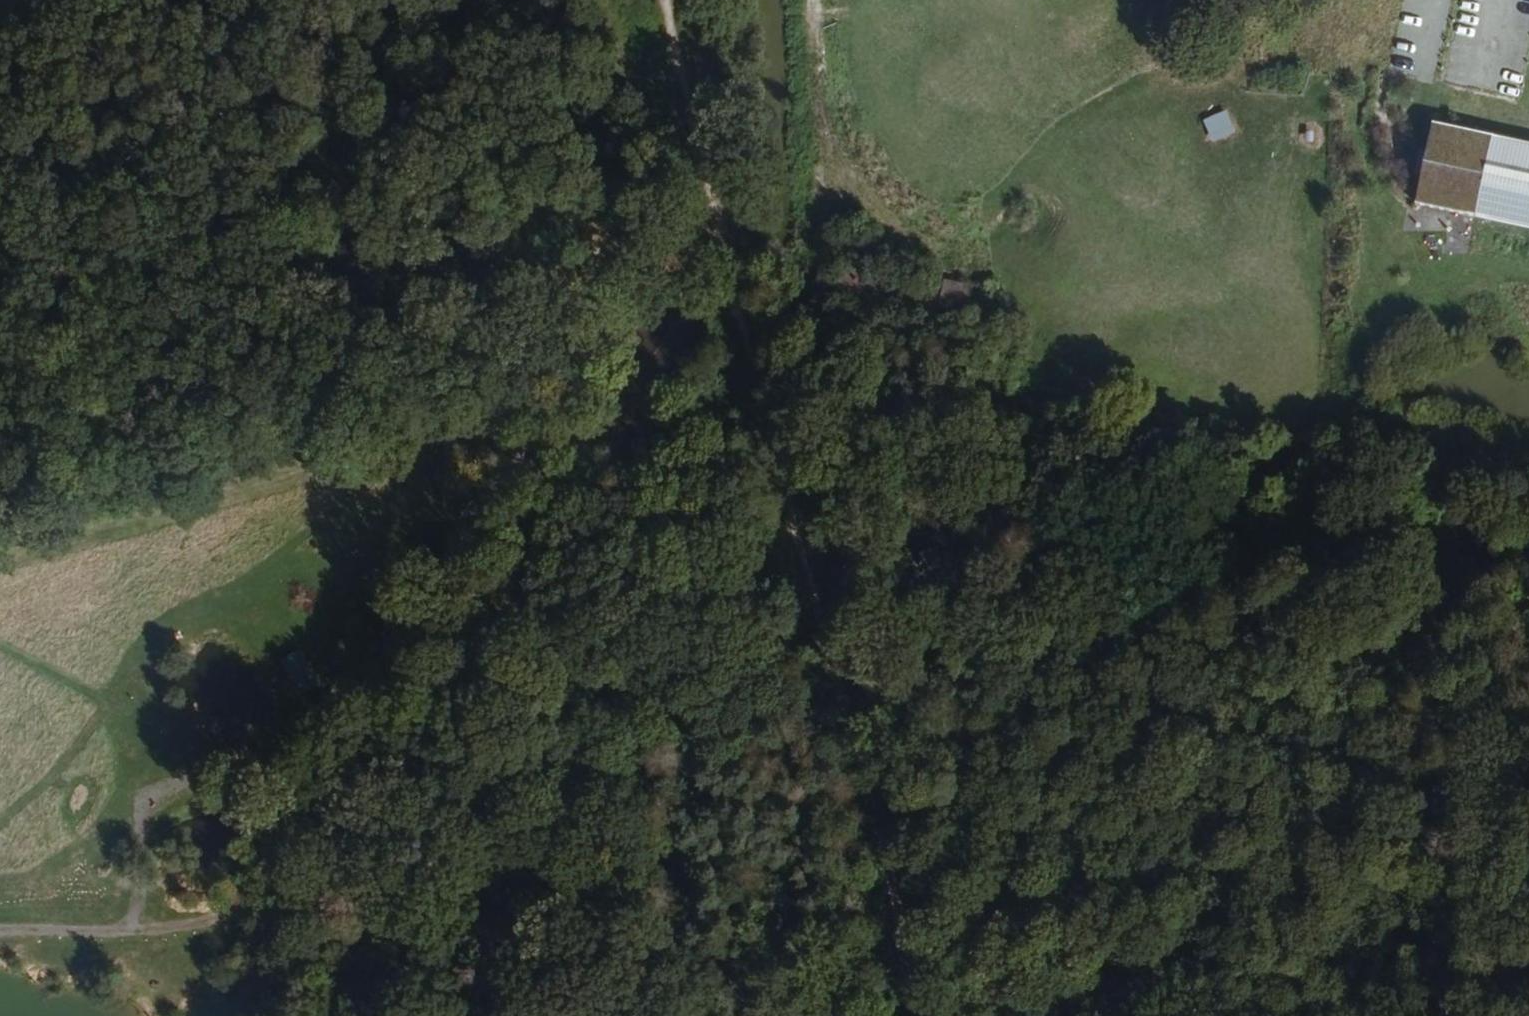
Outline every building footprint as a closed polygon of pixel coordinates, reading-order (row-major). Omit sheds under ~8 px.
[(1212,142),(1237,134),(1230,111),(1205,118),(1212,142)] [(1432,128),(1416,204),(1528,228),(1528,148),(1432,128)] [(288,671),(306,663),(301,651),(283,659),(288,671)]
